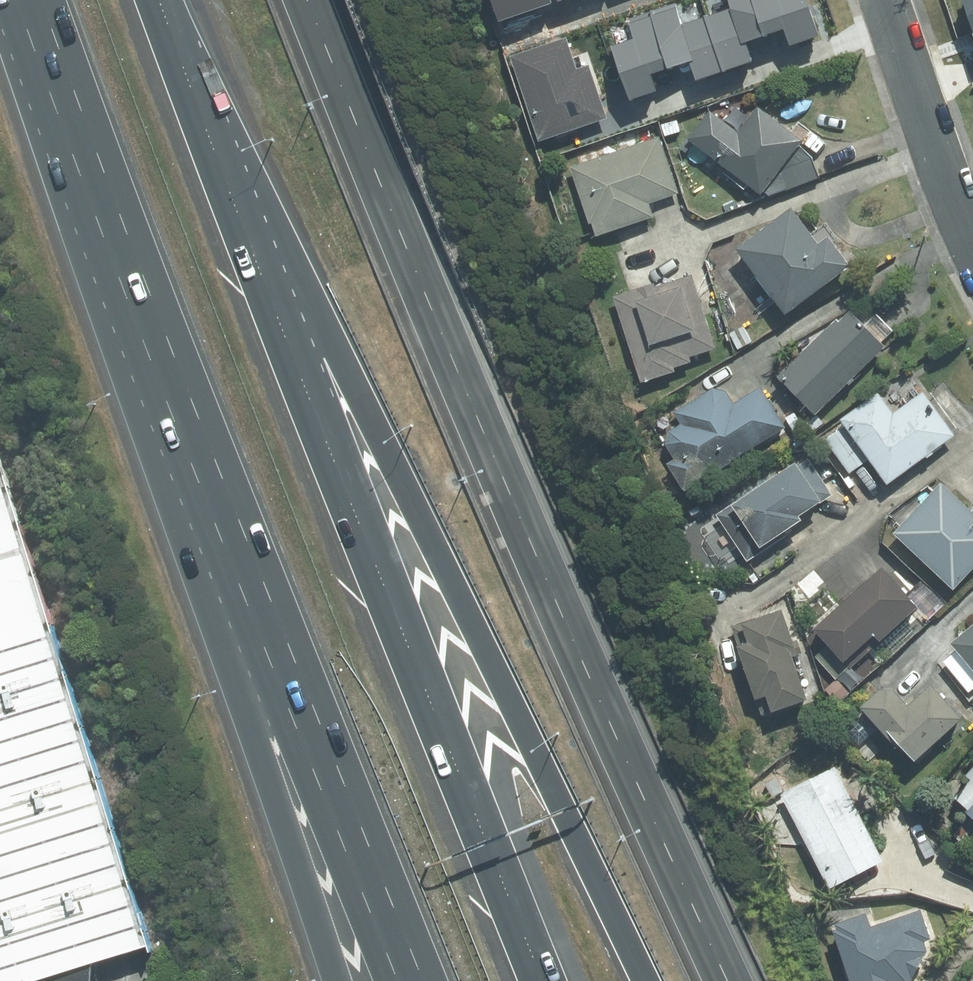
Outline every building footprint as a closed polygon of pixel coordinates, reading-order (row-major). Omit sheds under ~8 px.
[(746,0),(700,0),(685,5),(717,93),(782,69),(762,14),(753,18),(746,0)] [(971,24),(972,23),(972,0),(962,0),(971,24)] [(762,193),(801,140),(755,107),(738,130),(711,111),(690,141),(762,193)] [(679,195),(657,135),(569,168),(596,240),(656,218),(651,205),(679,195)] [(791,208),(736,250),(733,273),(742,285),(755,275),(787,317),(853,267),(830,237),(820,245),(791,208)] [(689,359),(717,349),(688,270),(612,297),(643,383),(692,365),(689,359)] [(887,348),(850,309),(779,377),(816,416),(887,348)] [(734,406),(719,388),(671,413),(678,427),(662,435),(674,459),(667,463),(682,492),(784,428),(762,389),(734,406)] [(896,414),(877,389),(838,418),(844,426),(825,440),(851,475),(869,462),(887,486),(958,433),(926,391),(896,414)] [(832,495),(808,460),(797,468),(794,463),(732,503),(716,516),(751,559),(801,523),(800,516),(832,495)] [(17,512),(0,463),(0,517),(17,512)] [(938,482),(891,533),(955,592),(972,572),(972,515),(938,482)] [(0,517),(0,574),(33,563),(17,512),(0,517)] [(0,576),(0,679),(62,660),(33,566),(0,576)] [(919,606),(880,567),(815,631),(843,660),(873,630),(883,641),(919,606)] [(811,703),(786,611),(733,627),(756,702),(768,699),(773,715),(811,703)] [(950,644),(972,670),(972,625),(950,644)] [(62,660),(0,679),(0,980),(41,980),(71,972),(151,947),(62,660)] [(910,709),(886,687),(863,710),(916,762),(962,715),(932,686),(910,709)] [(839,766),(781,794),(826,889),(884,861),(839,766)] [(949,795),(972,819),(972,772),(949,795)] [(832,923),(850,980),(913,980),(907,962),(930,954),(926,943),(933,941),(924,912),(874,928),(869,911),(832,923)]
